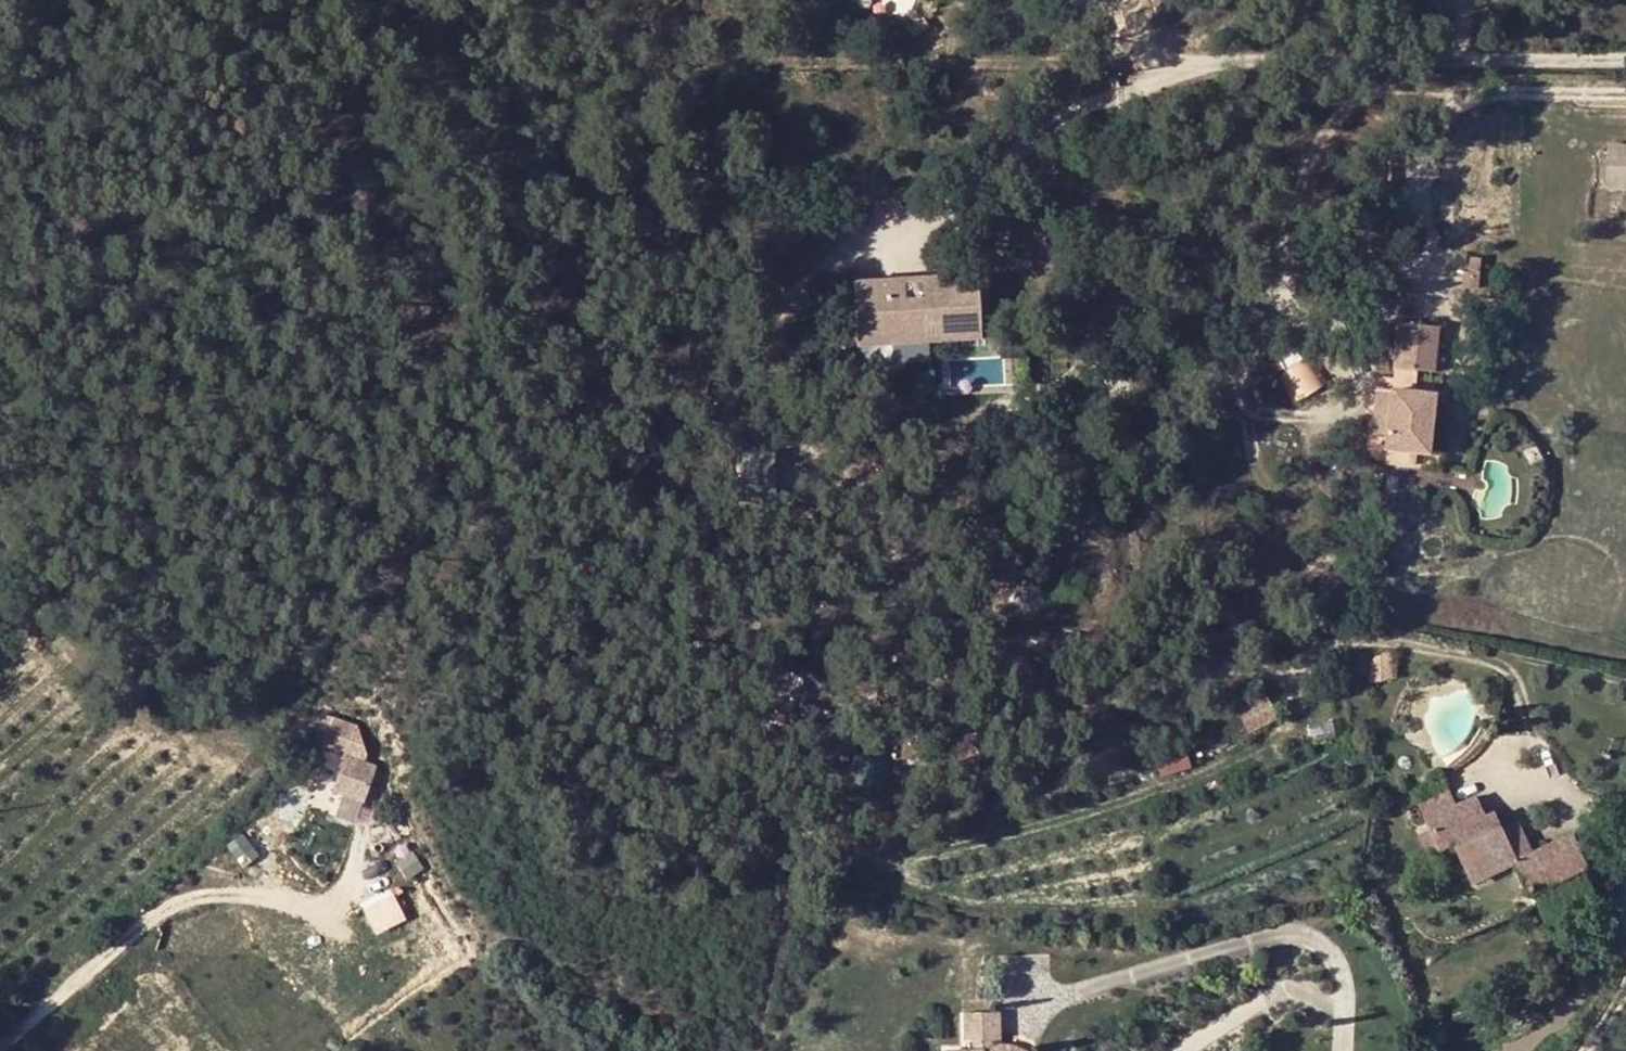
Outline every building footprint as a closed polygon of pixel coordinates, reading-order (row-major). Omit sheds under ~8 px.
[(1608,156),(1606,192),(1625,193),(1625,157),(1608,156)] [(934,283),(851,288),(855,345),(890,345),(889,333),(979,327),(977,285),(934,287),(934,283)] [(1437,332),(1398,331),(1394,372),(1435,374),(1437,332)] [(1308,362),(1277,380),(1293,406),(1326,388),(1308,362)] [(1392,418),(1391,439),(1391,456),(1431,459),(1434,401),(1379,397),(1377,417),(1392,418)] [(1392,418),(1377,417),(1376,439),(1391,439),(1392,418)] [(177,718),(184,709),(167,699),(162,708),(177,718)] [(352,746),(363,729),(339,715),(329,731),(352,746)] [(1447,795),(1420,809),(1427,824),(1455,809),(1447,795)] [(1486,821),(1476,800),(1455,809),(1427,824),(1442,854),(1454,849),(1473,886),(1511,867),(1528,899),(1586,872),(1570,840),(1532,856),(1517,828),(1503,833),(1494,817),(1486,821)] [(999,1042),(999,1019),(963,1020),(962,1043),(969,1043),(969,1050),(1015,1050),(999,1042)]
